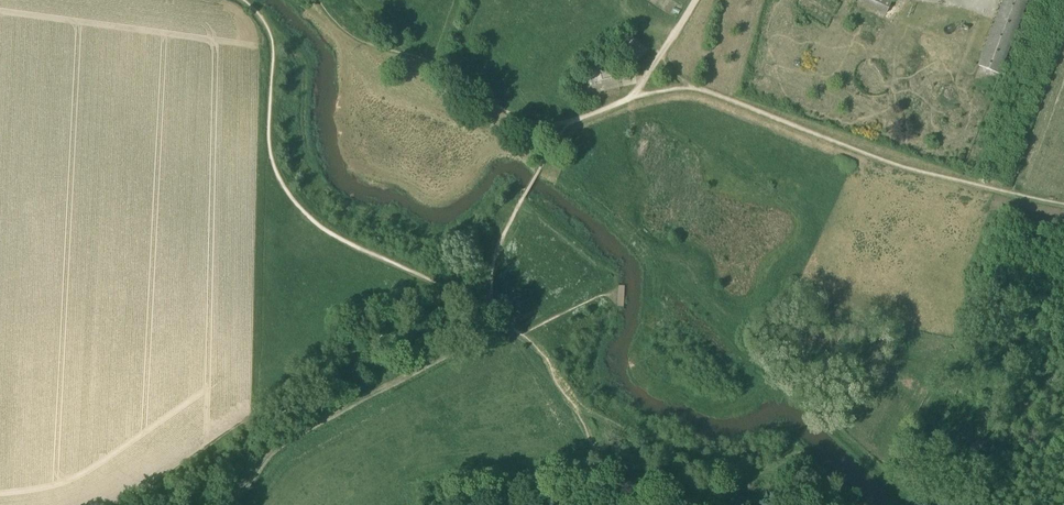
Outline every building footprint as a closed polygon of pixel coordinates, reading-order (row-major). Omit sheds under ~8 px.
[(892,1),(891,0),(860,0),(859,1),(886,14),(892,1)] [(979,66),(999,73),(1027,0),(1004,0),(979,66)] [(602,80),(612,78),(610,71),(600,73),(602,80)]
